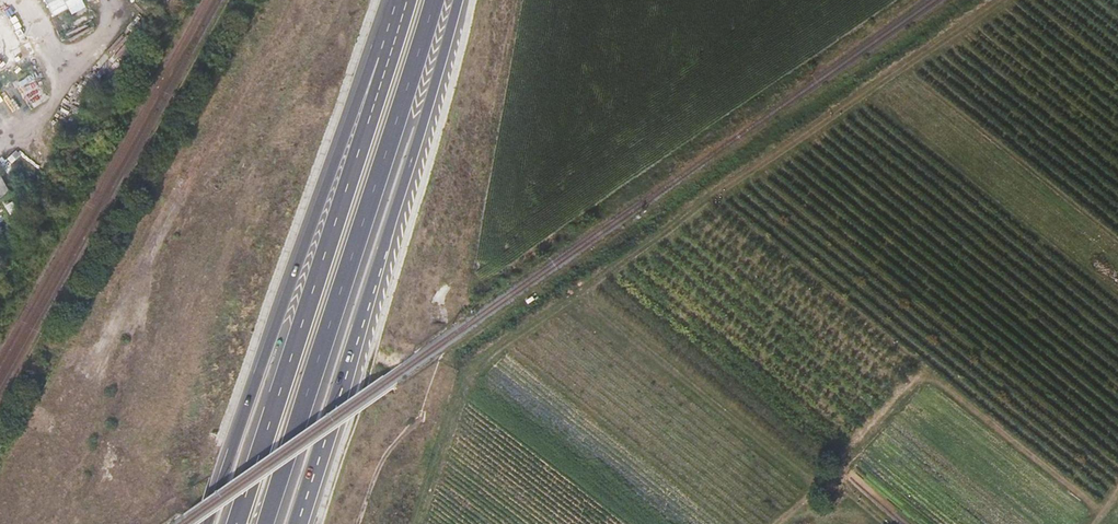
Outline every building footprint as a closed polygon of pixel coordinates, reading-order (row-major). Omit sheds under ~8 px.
[(11,67),(6,52),(0,54),(0,71),(11,67)] [(1,176),(0,177),(0,196),(2,199),(11,194),(1,176)] [(20,212),(16,203),(19,202),(16,194),(3,201),(11,216),(20,212)]
